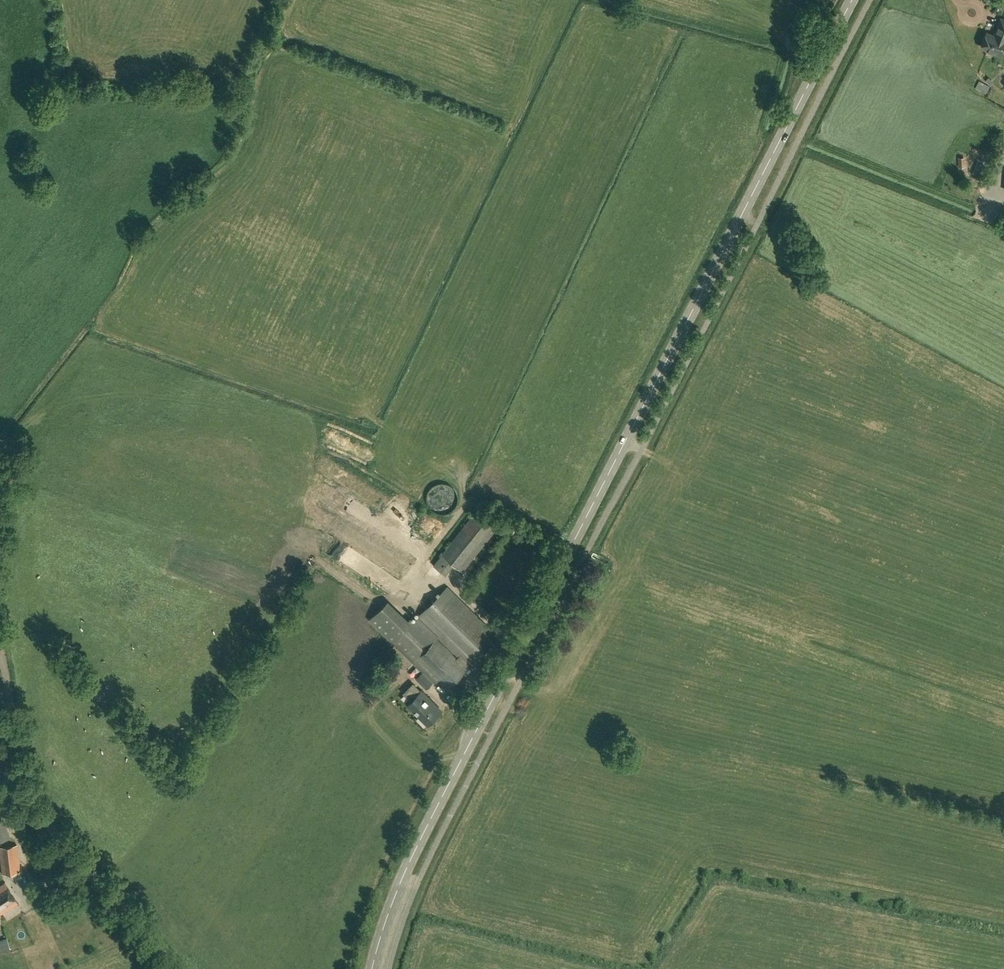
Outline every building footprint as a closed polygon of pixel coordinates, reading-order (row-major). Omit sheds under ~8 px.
[(1001,18),(994,36),(987,33),(986,35),(985,36),(983,39),(984,41),(981,47),(994,52),(993,53),(1003,57),(1003,54),(1003,20),(1001,18)] [(439,514),(442,514),(445,514),(448,513),(452,510),(453,509),(455,506),(457,503),(457,500),(458,498),(457,495),(456,491),(455,489),(453,487),(451,485),(448,484),(446,483),(441,482),(439,483),(436,484),(433,485),(430,487),(429,489),(427,492),(426,495),(426,499),(426,502),(427,504),(428,506),(430,509),(432,511),(436,513),(439,514)] [(412,527),(419,516),(369,486),(362,496),(412,527)] [(462,571),(496,528),(475,512),(442,555),(433,566),(445,575),(454,564),(462,571)] [(429,517),(425,528),(440,534),(444,522),(429,517)] [(431,680),(435,684),(439,680),(447,688),(498,636),(447,586),(405,629),(382,606),(369,619),(422,672),(415,678),(426,689),(433,682),(431,680)] [(428,724),(439,714),(433,708),(436,705),(414,683),(403,693),(411,701),(408,704),(428,724)] [(11,836),(4,818),(0,820),(0,840),(11,836)] [(20,871),(17,845),(0,847),(0,851),(3,873),(20,871)] [(18,903),(5,883),(0,886),(0,915),(18,903)] [(11,948),(7,937),(0,940),(0,952),(11,948)]
